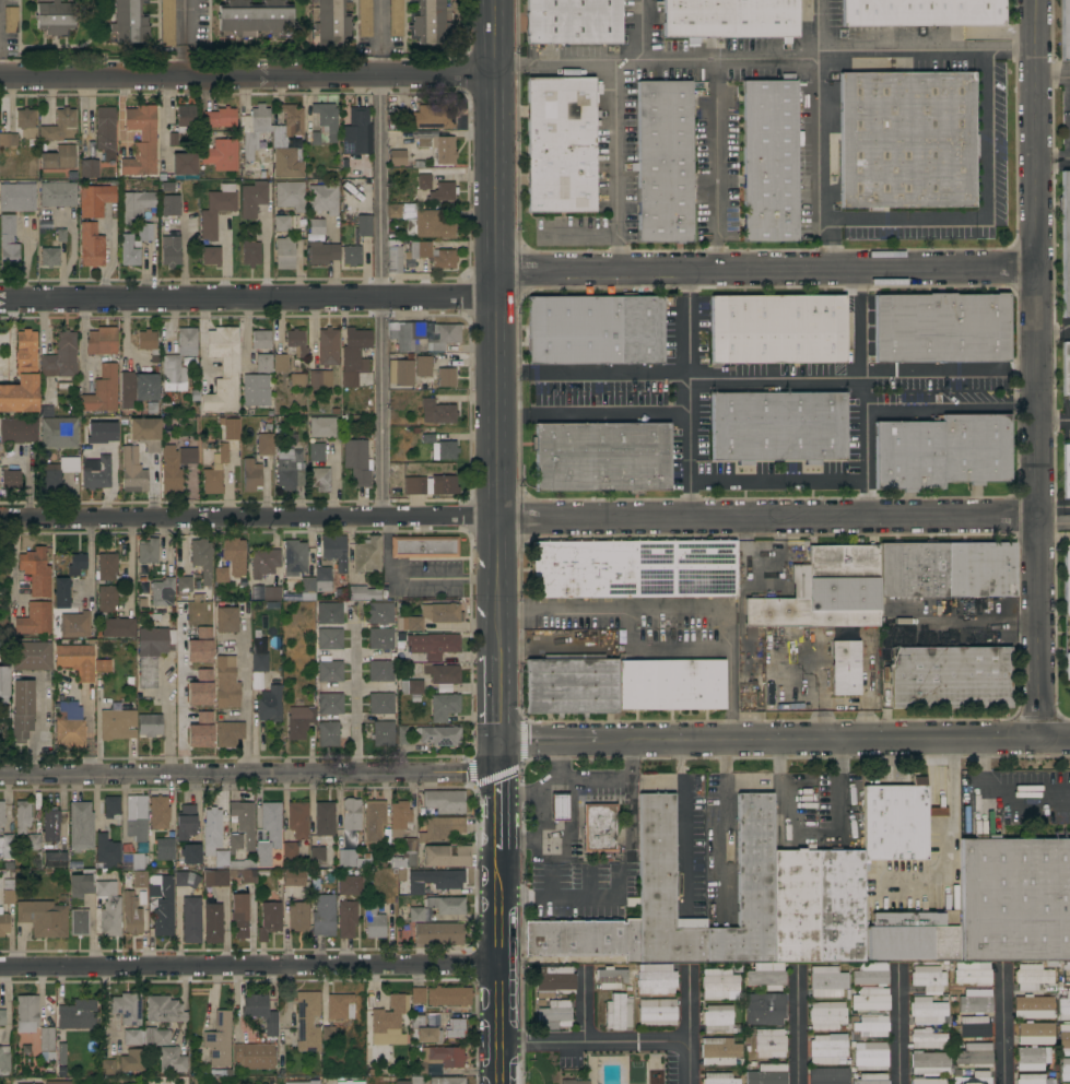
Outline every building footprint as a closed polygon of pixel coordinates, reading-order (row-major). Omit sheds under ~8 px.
[(36,30),(36,0),(72,0),(72,3),(73,3),(73,15),(73,25),(73,30),(68,30),(68,37),(63,37),(63,35),(59,35),(59,36),(50,36),(50,35),(46,35),(46,37),(42,37),(42,30),(36,30)] [(107,24),(107,0),(148,0),(148,3),(140,3),(140,14),(148,14),(148,16),(145,16),(145,23),(148,23),(148,34),(149,34),(149,38),(148,38),(148,43),(131,43),(131,44),(122,44),(122,43),(107,43),(107,32),(109,32),(109,24),(107,24)] [(161,46),(161,0),(174,0),(174,46),(161,46)] [(223,5),(223,0),(249,0),(249,4),(261,4),(261,0),(285,0),(285,4),(290,4),(291,8),(291,37),(278,37),(278,32),(269,32),(269,37),(239,37),(239,35),(233,35),(233,37),(219,38),(217,5),(223,5)] [(310,45),(310,0),(351,0),(351,3),(342,3),(343,13),(351,13),(351,19),(349,19),(349,22),(350,22),(350,31),(349,31),(349,35),(351,35),(351,39),(343,39),(343,45),(317,45),(310,45)] [(358,37),(358,0),(372,0),(372,37),(358,37)] [(389,37),(389,0),(402,0),(402,36),(389,37)] [(410,2),(410,0),(412,0),(450,0),(450,23),(448,23),(448,30),(444,30),(444,45),(418,45),(418,39),(410,39),(410,35),(412,35),(412,31),(410,31),(410,22),(412,22),(412,17),(410,17),(410,13),(414,13),(414,2),(410,2)] [(527,44),(526,0),(620,0),(621,44),(527,44)] [(663,38),(663,0),(798,0),(798,37),(791,37),(791,44),(783,44),(783,37),(698,38),(698,40),(687,40),(687,38),(663,38)] [(843,26),(842,0),(1003,0),(1003,25),(843,26)] [(1061,61),(1061,0),(1069,0),(1069,61),(1061,61)] [(17,7),(17,33),(4,33),(4,7),(17,7)] [(974,72),(974,134),(977,134),(977,157),(974,157),(975,208),(881,208),(881,211),(868,211),(868,208),(840,208),(839,73),(974,72)] [(593,78),(593,110),(600,110),(600,116),(593,116),(595,212),(527,212),(527,78),(593,78)] [(691,81),(691,243),(683,243),(683,244),(674,244),(674,243),(637,243),(637,170),(634,170),(633,163),(637,163),(637,82),(691,81)] [(796,81),(797,241),(743,241),(742,81),(796,81)] [(239,132),(239,116),(240,116),(240,109),(244,108),(244,116),(249,116),(249,111),(250,111),(250,108),(257,108),(256,104),(264,104),(264,108),(269,108),(269,126),(272,126),(272,131),(267,132),(266,132),(266,133),(258,133),(258,150),(256,150),(256,156),(254,156),(254,161),(244,162),(244,132),(239,132)] [(328,143),(328,132),(320,132),(320,145),(304,145),(304,133),(311,133),(311,132),(319,132),(319,126),(318,127),(318,114),(310,114),(310,104),(337,104),(337,143),(328,143)] [(296,105),(296,108),(303,108),(303,136),(299,136),(299,140),(301,140),(301,148),(274,148),(273,128),(284,127),(284,111),(278,111),(278,105),(296,105)] [(404,128),(404,113),(418,113),(418,105),(454,105),(454,128),(404,128)] [(120,175),(120,158),(133,158),(133,143),(140,143),(140,130),(125,130),(125,109),(137,109),(137,106),(155,106),(155,175),(120,175)] [(196,106),(196,127),(190,127),(190,133),(177,133),(177,145),(168,145),(168,132),(177,132),(177,127),(177,106),(196,106)] [(203,111),(217,111),(217,108),(224,108),(224,106),(231,106),(231,108),(235,108),(235,127),(203,127),(203,111)] [(34,128),(23,128),(23,129),(19,129),(19,128),(16,128),(15,110),(23,109),(23,108),(27,107),(27,110),(34,110),(34,128)] [(62,109),(62,107),(69,107),(69,109),(74,109),(75,127),(64,128),(64,134),(64,137),(58,137),(58,141),(39,141),(39,127),(56,126),(56,109),(62,109)] [(115,150),(95,150),(95,127),(96,127),(96,107),(115,107),(115,150)] [(373,154),(342,154),(342,127),(350,127),(350,108),(368,107),(368,123),(373,123),(373,154)] [(17,146),(0,146),(0,133),(10,133),(17,133),(17,146)] [(454,152),(457,152),(457,158),(454,158),(454,164),(436,164),(436,149),(430,149),(430,148),(418,148),(418,138),(430,138),(436,138),(436,137),(454,137),(454,152)] [(237,170),(214,172),(214,164),(201,164),(201,149),(213,149),(213,140),(237,140),(237,170)] [(74,145),(74,168),(58,168),(40,168),(40,154),(56,154),(56,145),(74,145)] [(273,148),(296,148),(296,162),(304,162),(304,177),(306,177),(306,180),(301,180),(301,177),(274,178),(273,148)] [(405,150),(405,166),(389,165),(389,154),(387,154),(387,152),(389,152),(389,150),(405,150)] [(173,154),(196,154),(196,175),(173,175),(173,154)] [(98,161),(98,178),(80,178),(80,160),(98,161)] [(1061,172),(1069,172),(1069,318),(1062,318),(1062,210),(1058,210),(1058,197),(1061,197),(1061,172)] [(431,175),(431,189),(425,189),(425,191),(421,191),(421,190),(418,190),(418,187),(415,187),(415,184),(413,184),(413,180),(418,180),(418,175),(431,175)] [(39,182),(48,182),(48,180),(68,180),(68,182),(77,182),(77,207),(47,207),(47,213),(40,213),(40,207),(39,207),(39,182)] [(303,182),(303,180),(306,180),(306,185),(304,185),(304,212),(294,212),(294,207),(275,207),(275,182),(303,182)] [(35,211),(0,212),(0,185),(14,185),(14,181),(32,181),(32,184),(35,184),(35,211)] [(242,186),(242,184),(245,184),(245,186),(254,186),(254,181),(266,181),(268,186),(268,204),(256,204),(256,220),(240,220),(240,186),(242,186)] [(428,192),(434,191),(434,190),(436,190),(436,182),(442,182),(442,181),(445,181),(445,182),(446,182),(446,181),(449,181),(449,182),(454,182),(454,188),(458,188),(458,195),(454,195),(455,201),(428,201),(428,192)] [(338,186),(338,216),(327,216),(327,217),(315,217),(315,211),(308,211),(308,185),(338,186)] [(116,186),(116,203),(103,203),(103,219),(80,219),(80,186),(116,186)] [(141,192),(141,191),(144,191),(144,192),(155,192),(155,208),(142,208),(142,217),(132,217),(132,226),(120,226),(120,192),(141,192)] [(208,211),(208,192),(236,192),(236,211),(235,211),(235,212),(232,212),(232,211),(216,211),(216,241),(208,241),(208,239),(201,239),(201,211),(208,211)] [(180,208),(180,216),(175,216),(175,236),(161,236),(161,217),(163,217),(163,215),(161,216),(161,196),(179,196),(179,204),(180,204),(180,208)] [(401,204),(401,219),(386,219),(386,204),(401,204)] [(415,235),(405,235),(405,219),(414,219),(414,211),(437,210),(437,224),(456,224),(456,238),(439,238),(439,237),(415,237),(415,235)] [(1,270),(0,235),(0,214),(15,214),(15,223),(15,227),(15,236),(12,236),(12,245),(19,245),(19,270),(1,270)] [(372,236),(371,236),(371,237),(357,237),(357,215),(372,215),(372,236)] [(290,216),(290,232),(274,232),(274,216),(290,216)] [(144,224),(144,219),(149,219),(149,224),(153,224),(152,241),(140,241),(140,240),(138,240),(138,223),(144,224)] [(309,220),(325,220),(325,235),(309,235),(309,220)] [(96,222),(96,236),(104,236),(104,267),(94,267),(94,268),(91,268),(91,267),(81,267),(80,222),(96,222)] [(132,234),(132,241),(140,241),(140,266),(121,266),(120,234),(132,234)] [(180,266),(174,266),(174,268),(167,268),(167,266),(162,266),(161,247),(166,247),(166,237),(171,237),(171,236),(179,236),(180,266)] [(284,238),(284,237),(294,237),(294,269),(275,269),(275,238),(284,238)] [(387,247),(387,240),(399,240),(399,247),(402,247),(402,259),(410,259),(410,254),(405,254),(407,243),(410,243),(410,241),(432,241),(432,250),(455,250),(455,256),(457,256),(457,261),(455,261),(455,269),(432,268),(432,262),(427,262),(427,258),(419,258),(419,259),(415,259),(415,268),(404,268),(404,272),(401,272),(401,274),(387,273),(387,247)] [(250,241),(250,243),(260,243),(260,264),(254,264),(254,269),(249,269),(249,264),(242,264),(242,241),(250,241)] [(321,241),(321,244),(340,244),(340,260),(328,260),(328,264),(309,264),(309,241),(321,241)] [(343,246),(362,246),(362,264),(355,264),(355,267),(349,267),(349,264),(343,264),(343,246)] [(215,268),(215,266),(202,264),(202,247),(220,247),(220,268),(215,268)] [(40,248),(59,248),(59,266),(51,266),(51,269),(47,269),(47,266),(40,266),(40,248)] [(928,295),(928,294),(954,293),(954,295),(996,295),(995,293),(1009,293),(1009,362),(874,363),(874,295),(928,295)] [(845,295),(845,363),(710,364),(710,296),(845,295)] [(662,296),(662,364),(529,364),(528,351),(525,351),(525,338),(528,338),(528,297),(662,296)] [(420,339),(420,341),(418,341),(419,353),(413,353),(413,358),(407,358),(407,354),(397,354),(397,343),(395,343),(395,339),(388,339),(387,322),(397,322),(424,322),(425,339),(420,339)] [(458,345),(455,345),(455,344),(454,352),(426,352),(426,340),(437,340),(437,333),(432,333),(432,325),(462,325),(462,330),(460,330),(460,343),(458,343),(458,345)] [(85,340),(87,340),(87,331),(96,331),(96,327),(116,327),(116,354),(85,354),(85,340)] [(214,331),(214,328),(237,327),(238,373),(237,373),(237,410),(201,411),(201,394),(215,394),(214,379),(221,379),(221,357),(207,357),(207,331),(214,331)] [(318,330),(326,330),(326,327),(330,327),(330,330),(338,330),(338,365),(328,365),(328,368),(322,368),(322,365),(318,365),(318,330)] [(178,355),(178,328),(196,328),(197,355),(180,355),(180,363),(181,363),(181,367),(185,367),(186,370),(186,381),(184,382),(175,384),(175,389),(168,389),(168,390),(166,390),(167,397),(161,397),(161,390),(162,390),(162,379),(163,379),(162,355),(178,355)] [(345,346),(345,328),(353,328),(353,330),(371,330),(372,349),(360,349),(360,372),(357,372),(357,387),(342,388),(342,372),(343,372),(342,346),(345,346)] [(17,332),(24,332),(24,329),(28,330),(28,332),(36,332),(35,350),(36,350),(36,369),(16,369),(17,332)] [(144,331),(144,329),(150,329),(150,331),(156,332),(156,349),(157,349),(157,355),(151,355),(151,350),(138,350),(138,331),(144,331)] [(293,331),(293,329),(296,329),(296,330),(304,330),(304,347),(308,347),(308,357),(304,357),(304,358),(295,358),(295,354),(285,354),(285,352),(284,352),(284,347),(285,347),(285,344),(284,344),(284,342),(285,342),(285,331),(293,331)] [(77,376),(40,377),(39,355),(56,355),(56,350),(57,350),(57,332),(63,332),(63,330),(69,330),(69,332),(75,332),(77,376)] [(270,331),(270,349),(252,349),(252,331),(270,331)] [(1069,396),(1069,342),(1061,342),(1062,396),(1069,396)] [(272,354),(272,373),(256,373),(256,354),(272,354)] [(289,354),(287,372),(273,372),(273,354),(289,354)] [(432,356),(432,377),(415,377),(414,356),(432,356)] [(413,386),(395,386),(395,367),(393,367),(393,363),(395,363),(395,361),(413,361),(413,386)] [(117,411),(81,411),(81,396),(94,396),(94,379),(101,379),(101,363),(116,363),(117,411)] [(455,368),(455,387),(437,387),(437,368),(455,368)] [(324,370),(324,372),(331,370),(331,390),(309,390),(309,370),(324,370)] [(134,372),(134,375),(156,375),(156,377),(157,377),(157,400),(132,400),(132,409),(121,409),(121,401),(120,401),(120,373),(134,372)] [(305,374),(305,387),(290,388),(290,374),(305,374)] [(268,375),(268,389),(270,389),(270,405),(244,406),(243,375),(268,375)] [(845,392),(845,460),(820,460),(820,464),(804,464),(804,460),(752,460),(752,466),(738,466),(738,460),(712,460),(712,393),(845,392)] [(422,408),(421,408),(421,398),(434,398),(434,405),(437,405),(455,404),(456,412),(458,412),(458,416),(456,416),(456,423),(433,424),(432,423),(423,423),(422,408)] [(52,405),(52,416),(39,417),(39,405),(52,405)] [(1009,415),(1009,482),(981,482),(981,486),(969,486),(969,483),(942,483),(942,488),(915,490),(915,493),(903,493),(902,490),(875,490),(875,423),(942,422),(942,415),(1009,415)] [(336,417),(336,437),(333,437),(333,438),(327,438),(327,437),(309,437),(309,417),(336,417)] [(77,419),(78,447),(40,448),(40,419),(77,419)] [(160,419),(160,453),(145,453),(145,443),(137,443),(137,440),(129,440),(129,419),(160,419)] [(225,424),(220,424),(220,420),(225,420),(225,419),(239,419),(239,439),(225,440),(225,424)] [(14,443),(0,443),(0,420),(37,420),(37,443),(23,443),(23,444),(14,444),(14,443)] [(117,423),(117,441),(106,441),(106,444),(85,444),(85,437),(89,437),(89,423),(117,423)] [(669,423),(670,491),(643,491),(643,494),(630,494),(630,491),(536,491),(536,450),(531,450),(531,437),(536,437),(534,424),(669,423)] [(257,434),(273,434),(273,439),(280,439),(280,434),(285,434),(285,429),(290,429),(290,440),(287,440),(287,450),(283,450),(283,444),(273,444),(273,456),(257,456),(257,434)] [(434,434),(435,444),(438,444),(438,441),(456,441),(456,448),(459,448),(459,453),(455,453),(455,459),(432,460),(432,444),(422,444),(422,434),(434,434)] [(162,445),(163,445),(163,437),(174,437),(174,451),(177,451),(177,467),(179,467),(179,470),(180,470),(180,472),(181,472),(181,476),(180,476),(181,493),(163,493),(162,445)] [(343,440),(367,440),(367,460),(372,460),(372,471),(371,471),(371,486),(351,486),(351,468),(343,468),(343,440)] [(178,443),(197,441),(198,463),(179,464),(178,443)] [(286,459),(286,455),(290,455),(290,445),(292,445),(292,441),(302,441),(302,463),(304,463),(304,486),(295,486),(295,491),(282,491),(282,486),(277,486),(277,459),(286,459)] [(219,448),(219,444),(227,443),(227,447),(236,447),(237,460),(228,460),(228,463),(221,463),(221,467),(222,467),(222,469),(221,469),(221,470),(222,470),(222,475),(221,475),(221,479),(222,479),(223,481),(221,481),(221,486),(223,486),(223,494),(203,494),(202,470),(210,470),(210,466),(212,466),(212,463),(202,464),(202,448),(219,448)] [(325,444),(325,461),(309,461),(309,444),(325,444)] [(1062,498),(1069,498),(1069,444),(1062,444),(1062,498)] [(138,446),(138,464),(141,464),(141,470),(146,470),(148,492),(140,492),(122,493),(121,446),(138,446)] [(110,487),(93,488),(93,491),(87,491),(87,488),(82,488),(82,460),(98,460),(98,456),(109,456),(110,487)] [(60,494),(42,495),(42,470),(42,464),(60,464),(60,458),(79,458),(79,472),(60,472),(60,494)] [(252,458),(252,464),(261,464),(261,486),(261,490),(255,490),(255,492),(244,492),(243,459),(252,458)] [(1,471),(2,471),(2,467),(8,467),(8,470),(10,470),(10,467),(13,467),(13,471),(20,471),(20,488),(13,488),(13,491),(9,491),(9,488),(2,488),(1,471)] [(329,468),(329,492),(316,492),(316,487),(309,487),(309,468),(329,468)] [(425,478),(425,479),(432,479),(431,476),(456,475),(456,487),(459,487),(459,494),(403,494),(403,478),(425,478)] [(321,535),(345,535),(345,558),(346,558),(346,574),(337,574),(337,569),(336,569),(336,564),(337,564),(337,558),(330,558),(330,561),(325,561),(325,558),(321,558),(321,535)] [(354,572),(354,543),(361,543),(361,540),(368,540),(368,535),(379,535),(380,572),(354,572)] [(458,537),(458,557),(390,557),(390,537),(458,537)] [(230,540),(230,538),(238,538),(238,541),(245,541),(245,576),(239,576),(239,577),(233,577),(233,576),(231,576),(230,561),(223,561),(223,540),(230,540)] [(157,563),(148,563),(148,564),(145,564),(145,563),(138,563),(138,561),(137,561),(137,558),(138,558),(138,544),(144,544),(144,542),(148,542),(148,539),(157,539),(157,563)] [(199,541),(199,540),(204,540),(204,541),(205,541),(205,543),(211,543),(211,549),(212,549),(212,554),(211,554),(211,578),(210,578),(210,586),(202,586),(202,567),(200,567),(200,565),(198,565),(198,566),(196,566),(191,566),(191,545),(190,545),(190,543),(191,543),(191,541),(199,541)] [(284,540),(297,540),(297,543),(306,543),(306,551),(308,551),(308,556),(306,556),(307,572),(293,572),(293,576),(284,577),(284,540)] [(734,541),(734,558),(740,558),(740,563),(736,563),(736,597),(533,598),(532,542),(734,541)] [(869,545),(869,542),(872,542),(872,545),(878,545),(879,626),(744,627),(744,599),(793,599),(792,584),(791,582),(791,565),(809,565),(809,546),(869,545)] [(881,598),(880,543),(948,543),(948,597),(881,598)] [(948,543),(1014,543),(1014,597),(948,597),(948,543)] [(23,575),(23,573),(21,573),(21,570),(19,570),(19,554),(25,554),(25,552),(34,552),(34,546),(45,546),(45,566),(50,566),(50,597),(30,597),(30,575),(23,575)] [(251,550),(280,550),(281,567),(274,567),(274,574),(260,575),(260,580),(251,580),(251,550)] [(70,565),(70,554),(78,554),(78,553),(81,553),(81,554),(86,554),(86,569),(79,569),(79,576),(68,576),(68,565),(70,565)] [(117,554),(117,573),(114,573),(114,580),(98,580),(98,579),(95,579),(95,570),(97,570),(97,554),(117,554)] [(227,567),(227,582),(214,582),(214,567),(227,567)] [(315,577),(315,567),(330,567),(331,592),(315,592),(315,601),(301,601),(301,578),(315,577)] [(151,590),(150,590),(150,588),(151,588),(151,582),(162,582),(162,580),(164,580),(164,577),(174,577),(174,592),(173,592),(173,605),(151,606),(151,590)] [(177,577),(191,577),(191,591),(177,591),(177,577)] [(68,578),(69,584),(71,584),(71,603),(68,603),(69,609),(55,609),(54,594),(52,594),(52,592),(55,592),(54,578),(68,578)] [(117,586),(117,605),(114,605),(114,613),(98,613),(98,586),(117,586)] [(263,586),(263,587),(280,587),(280,601),(263,601),(263,599),(251,600),(251,586),(263,586)] [(366,586),(366,589),(380,589),(380,600),(349,600),(349,586),(366,586)] [(14,634),(14,617),(27,617),(27,602),(50,602),(50,634),(14,634)] [(223,608),(223,602),(234,602),(234,608),(236,608),(237,621),(238,621),(238,624),(237,624),(237,632),(216,632),(215,608),(223,608)] [(342,603),(342,624),(317,624),(317,603),(342,603)] [(368,628),(392,628),(392,624),(368,624),(368,603),(396,603),(396,617),(421,617),(421,605),(431,605),(431,604),(448,604),(448,603),(454,603),(454,604),(459,604),(459,612),(462,612),(462,622),(460,622),(460,623),(431,623),(431,621),(422,618),(423,631),(398,631),(398,633),(403,633),(403,639),(396,639),(396,633),(395,633),(395,629),(393,629),(393,649),(387,649),(387,651),(383,651),(383,649),(368,649),(368,628)] [(151,608),(169,608),(169,620),(151,620),(151,608)] [(82,614),(81,611),(90,611),(90,637),(60,637),(60,614),(82,614)] [(115,618),(115,617),(118,617),(118,618),(134,618),(134,637),(102,637),(102,618),(115,618)] [(211,627),(193,627),(193,633),(187,633),(186,662),(211,663),(211,627)] [(167,628),(167,631),(175,631),(176,651),(167,651),(167,653),(158,653),(158,657),(156,657),(157,688),(139,688),(139,675),(138,675),(138,672),(139,672),(139,657),(138,657),(138,651),(139,651),(138,628),(167,628)] [(342,628),(342,649),(317,650),(317,629),(342,628)] [(409,646),(407,646),(407,636),(426,636),(426,634),(458,634),(458,638),(459,638),(459,653),(451,653),(451,652),(440,652),(440,662),(425,662),(425,653),(409,653),(409,646)] [(251,672),(251,655),(254,655),(254,641),(263,641),(263,647),(268,647),(268,672),(251,672)] [(859,695),(832,695),(832,641),(859,641),(859,695)] [(12,671),(12,643),(51,643),(51,670),(12,671)] [(94,644),(54,645),(54,668),(76,667),(76,682),(93,682),(93,671),(110,671),(110,660),(94,660),(94,644)] [(1010,647),(1011,707),(891,708),(891,648),(1010,647)] [(587,714),(587,718),(581,718),(581,714),(562,714),(562,718),(556,719),(556,714),(527,714),(526,660),(543,660),(543,655),(566,655),(566,653),(603,653),(604,660),(611,659),(611,653),(616,653),(616,712),(587,714)] [(619,653),(624,653),(624,661),(724,660),(724,709),(619,710),(619,653)] [(232,656),(232,667),(235,667),(235,682),(240,682),(240,685),(242,685),(242,687),(239,687),(239,708),(216,708),(216,690),(214,687),(214,678),(216,678),(216,668),(215,668),(215,656),(232,656)] [(342,661),(342,682),(318,682),(318,661),(342,661)] [(368,682),(368,661),(393,661),(393,681),(368,682)] [(459,665),(459,669),(460,684),(455,684),(455,685),(451,685),(451,684),(431,684),(431,674),(423,674),(423,665),(459,665)] [(10,719),(0,719),(0,667),(9,667),(10,719)] [(33,681),(33,731),(27,731),(27,740),(24,740),(24,744),(15,744),(15,740),(12,740),(12,714),(13,714),(13,681),(33,681)] [(423,694),(408,694),(408,681),(423,681),(423,694)] [(281,721),(258,721),(257,698),(260,698),(260,692),(262,692),(262,691),(264,691),(264,692),(269,692),(269,685),(281,685),(281,721)] [(189,695),(189,688),(195,690),(195,695),(198,695),(198,709),(192,709),(192,711),(190,711),(190,709),(184,709),(184,695),(189,695)] [(368,715),(368,694),(393,693),(393,714),(368,715)] [(342,694),(342,714),(318,715),(318,694),(342,694)] [(451,695),(451,694),(455,694),(455,695),(460,695),(460,710),(459,710),(459,714),(446,714),(446,722),(432,722),(431,695),(451,695)] [(55,700),(78,700),(78,706),(82,706),(82,719),(84,719),(84,747),(66,747),(66,745),(55,745),(55,700)] [(307,707),(307,706),(314,706),(314,708),(315,708),(316,723),(307,723),(307,731),(304,731),(305,740),(287,740),(287,735),(286,735),(286,733),(287,733),(287,716),(290,716),(290,708),(307,707)] [(136,727),(128,727),(128,730),(136,730),(136,739),(121,739),(121,741),(101,741),(101,710),(136,710),(136,727)] [(195,714),(199,714),(202,714),(202,716),(205,716),(205,718),(202,718),(203,720),(211,719),(211,721),(212,721),(212,737),(195,738),(195,714)] [(162,715),(162,735),(154,735),(154,738),(145,738),(145,734),(138,734),(138,715),(162,715)] [(393,737),(396,737),(396,745),(393,745),(393,746),(373,746),(373,739),(371,739),(371,734),(373,734),(373,721),(393,721),(393,737)] [(244,739),(236,739),(236,747),(216,747),(216,722),(244,722),(244,739)] [(339,722),(339,746),(318,746),(318,722),(339,722)] [(407,726),(407,745),(397,745),(397,726),(407,726)] [(432,743),(420,743),(420,734),(415,734),(415,728),(452,728),(452,727),(455,727),(460,727),(460,742),(459,742),(459,746),(432,746),(432,743)] [(863,786),(913,786),(913,777),(927,777),(927,808),(948,808),(948,816),(927,816),(927,860),(877,860),(877,874),(863,874),(863,851),(863,786)] [(465,791),(465,814),(436,814),(436,809),(422,809),(422,791),(465,791)] [(707,927),(707,920),(720,920),(720,927),(738,927),(738,793),(749,793),(749,791),(755,791),(755,793),(773,793),(773,851),(773,962),(753,963),(706,963),(706,927),(707,927)] [(568,821),(551,821),(551,794),(568,793),(568,821)] [(706,963),(639,963),(638,794),(673,794),(674,919),(706,919),(706,927),(706,963)] [(146,796),(146,800),(146,841),(134,841),(134,837),(127,837),(126,796),(146,796)] [(157,797),(157,796),(161,796),(161,797),(167,797),(167,808),(169,808),(169,822),(167,822),(167,829),(163,829),(163,830),(158,830),(158,829),(150,829),(150,821),(149,821),(149,817),(150,817),(150,815),(148,815),(148,809),(149,809),(149,805),(150,805),(150,797),(157,797)] [(103,803),(103,799),(104,799),(104,797),(119,797),(119,814),(120,814),(120,820),(114,820),(114,814),(111,814),(111,818),(104,818),(104,803),(103,803)] [(345,799),(351,799),(354,800),(360,800),(361,830),(342,830),(342,801),(345,799)] [(31,801),(31,817),(32,817),(32,822),(31,822),(31,826),(31,827),(27,827),(27,826),(25,826),(25,834),(23,834),(23,844),(14,844),(14,834),(15,834),(15,801),(31,801)] [(386,801),(386,826),(381,826),(383,844),(365,844),(364,801),(386,801)] [(397,803),(397,801),(408,801),(408,810),(411,810),(411,830),(408,830),(408,834),(401,834),(401,837),(390,837),(390,803),(397,803)] [(69,802),(90,802),(90,813),(93,812),(94,849),(84,849),(84,850),(80,850),(80,852),(73,852),(73,849),(70,849),(69,802)] [(334,835),(315,836),(315,802),(333,802),(334,835)] [(254,851),(245,851),(245,832),(237,832),(237,827),(230,827),(230,817),(228,817),(228,803),(254,803),(254,851)] [(281,849),(272,849),(272,841),(267,841),(267,830),(263,830),(263,829),(261,829),(261,803),(280,803),(281,849)] [(307,840),(294,840),(294,830),(290,830),(290,829),(287,829),(287,806),(289,806),(289,803),(307,803),(307,840)] [(616,804),(616,811),(615,811),(616,845),(616,851),(584,852),(584,804),(616,804)] [(196,836),(188,836),(188,840),(177,841),(176,829),(177,829),(177,816),(180,816),(180,805),(196,805),(196,836)] [(45,811),(45,806),(56,806),(56,811),(59,811),(59,813),(60,813),(60,822),(58,822),(58,841),(43,841),(43,811),(45,811)] [(221,838),(216,838),(216,848),(214,848),(214,858),(204,858),(203,823),(204,823),(204,810),(221,810),(221,838)] [(466,817),(466,833),(450,833),(450,841),(426,841),(426,843),(416,843),(416,855),(415,855),(415,868),(398,868),(398,858),(405,858),(405,855),(401,855),(401,838),(416,838),(416,833),(425,833),(425,817),(466,817)] [(107,833),(107,841),(111,841),(111,843),(120,843),(120,862),(115,862),(115,868),(102,868),(102,863),(96,863),(96,833),(107,833)] [(39,834),(39,849),(28,849),(28,834),(39,834)] [(2,853),(0,853),(0,837),(2,837),(2,835),(13,835),(13,859),(2,860),(2,853)] [(243,849),(235,849),(235,855),(230,855),(230,835),(243,835),(243,849)] [(999,839),(1069,839),(1069,961),(1057,961),(989,962),(961,962),(960,839),(975,839),(975,835),(986,835),(986,839),(988,839),(988,835),(999,835),(999,839)] [(174,839),(174,855),(165,855),(165,859),(158,859),(157,855),(156,855),(156,839),(174,839)] [(270,843),(271,867),(258,867),(258,858),(256,858),(256,843),(270,843)] [(297,843),(297,862),(286,862),(286,857),(283,857),(283,843),(297,843)] [(181,864),(181,856),(180,856),(180,851),(181,851),(181,845),(200,845),(200,864),(181,864)] [(448,846),(448,857),(456,857),(456,845),(459,845),(459,846),(471,846),(471,867),(423,867),(423,846),(448,846)] [(330,847),(330,848),(332,848),(332,860),(330,860),(330,861),(324,861),(324,867),(314,867),(314,864),(310,864),(310,847),(330,847)] [(355,849),(355,853),(356,853),(356,858),(355,858),(355,867),(338,867),(338,850),(355,849)] [(796,851),(796,849),(804,849),(804,851),(820,851),(821,962),(773,962),(773,851),(796,851)] [(228,851),(228,870),(216,870),(215,865),(215,851),(228,851)] [(863,874),(863,962),(821,962),(820,851),(863,851),(863,874)] [(43,852),(66,852),(67,868),(44,868),(43,852)] [(121,853),(143,853),(143,856),(148,856),(148,868),(143,868),(143,870),(121,870),(121,853)] [(256,861),(256,883),(242,883),(242,870),(236,870),(236,877),(230,877),(230,861),(256,861)] [(116,882),(116,897),(120,897),(120,936),(101,936),(101,910),(104,910),(104,902),(106,902),(106,897),(95,897),(95,894),(82,894),(82,898),(79,899),(79,898),(71,898),(71,894),(70,894),(69,875),(82,875),(82,870),(94,869),(94,882),(116,882)] [(148,888),(133,888),(133,871),(148,871),(148,888)] [(228,871),(228,886),(203,886),(203,872),(228,871)] [(284,871),(305,871),(305,875),(308,875),(308,884),(305,884),(305,886),(284,886),(284,871)] [(409,895),(409,881),(407,881),(407,872),(424,871),(424,881),(423,881),(423,895),(409,895)] [(434,871),(463,871),(465,883),(460,883),(460,888),(434,889),(434,871)] [(175,886),(175,872),(188,872),(195,874),(201,877),(195,889),(188,886),(175,886)] [(174,935),(153,935),(153,909),(156,909),(156,903),(161,903),(161,899),(164,899),(164,891),(163,891),(163,897),(149,897),(149,882),(149,875),(174,875),(174,935)] [(338,876),(344,876),(344,875),(346,875),(346,876),(362,876),(362,895),(339,896),(338,876)] [(2,891),(3,891),(3,885),(10,885),(10,891),(14,891),(14,904),(2,904),(2,891)] [(133,891),(133,897),(137,897),(137,905),(137,909),(142,908),(142,917),(148,917),(149,932),(142,932),(142,933),(137,933),(137,936),(130,936),(130,933),(124,933),(124,891),(133,891)] [(247,895),(247,926),(249,926),(249,930),(247,930),(248,939),(243,939),(243,941),(238,941),(238,939),(234,939),(234,920),(231,920),(231,912),(232,912),(232,895),(247,895)] [(316,895),(334,895),(334,936),(321,936),(321,935),(317,935),(317,936),(314,936),(314,935),(313,935),(313,911),(316,911),(316,895)] [(957,962),(955,962),(931,961),(931,959),(867,959),(867,923),(869,923),(869,911),(870,911),(870,896),(881,896),(881,914),(933,912),(933,914),(942,914),(942,910),(957,910),(957,962)] [(201,943),(183,943),(183,934),(181,934),(181,929),(183,929),(183,911),(181,912),(181,907),(183,907),(183,897),(200,897),(201,943)] [(425,906),(423,906),(423,899),(425,899),(425,898),(465,897),(465,915),(454,915),(454,921),(440,921),(440,915),(436,915),(436,908),(425,908),(425,906)] [(343,902),(343,900),(345,900),(345,902),(357,902),(357,926),(353,926),(354,939),(339,939),(338,902),(343,902)] [(52,902),(52,906),(67,906),(67,938),(32,938),(32,923),(16,923),(15,902),(52,902)] [(267,932),(267,942),(258,942),(258,928),(261,928),(261,903),(281,903),(281,932),(267,932)] [(289,903),(308,903),(308,932),(293,932),(293,929),(289,929),(289,903)] [(376,903),(376,915),(385,915),(385,938),(366,938),(366,917),(364,917),(364,903),(376,903)] [(222,914),(223,914),(223,919),(222,919),(222,943),(204,943),(204,904),(222,904),(222,914)] [(423,907),(424,922),(409,922),(409,908),(423,907)] [(87,909),(89,935),(70,935),(70,910),(87,909)] [(3,938),(0,938),(0,915),(2,915),(2,914),(8,914),(8,915),(9,915),(9,933),(3,933),(3,938)] [(638,963),(625,963),(625,955),(543,956),(543,961),(532,961),(532,956),(526,956),(526,920),(638,919),(638,963)] [(462,923),(462,945),(414,945),(414,923),(462,923)] [(1057,961),(1069,961),(1069,983),(1061,983),(1061,967),(1057,967),(1057,961)] [(783,970),(785,970),(785,986),(780,986),(780,991),(757,991),(757,989),(745,989),(745,971),(753,971),(753,963),(773,962),(783,963),(783,970)] [(989,969),(990,969),(991,983),(990,983),(990,986),(975,986),(975,983),(953,983),(953,970),(955,970),(955,962),(957,962),(961,962),(989,962),(989,969)] [(671,971),(675,971),(675,988),(673,988),(673,993),(637,994),(637,987),(636,987),(636,980),(637,980),(637,970),(635,970),(635,965),(671,964),(671,971)] [(886,964),(886,970),(887,970),(887,985),(884,985),(884,987),(877,987),(877,985),(851,985),(851,971),(860,971),(860,964),(886,964)] [(1042,970),(1053,970),(1053,983),(1037,983),(1037,991),(1018,991),(1018,983),(1015,983),(1015,982),(1015,971),(1015,970),(1018,970),(1018,965),(1042,965),(1042,970)] [(572,974),(575,974),(575,990),(574,990),(574,994),(553,994),(553,998),(536,999),(536,966),(572,966),(572,974)] [(627,969),(627,983),(623,983),(623,989),(620,989),(620,990),(600,990),(600,983),(597,983),(597,970),(603,970),(603,966),(612,966),(612,970),(627,969)] [(838,966),(838,973),(847,973),(847,989),(842,989),(842,997),(811,997),(811,989),(810,989),(810,974),(811,974),(811,967),(838,966)] [(940,966),(940,973),(944,973),(944,986),(941,986),(942,992),(924,992),(924,986),(912,986),(912,973),(913,973),(913,966),(940,966)] [(730,969),(730,975),(739,975),(739,991),(727,991),(727,1001),(703,1001),(702,969),(730,969)] [(435,988),(435,986),(439,986),(439,988),(460,988),(460,986),(465,986),(465,988),(471,988),(471,993),(473,993),(473,998),(470,998),(471,1005),(467,1005),(467,1006),(461,1006),(461,1005),(435,1005),(436,1008),(431,1008),(431,1005),(427,1005),(427,988),(435,988)] [(412,1013),(412,1003),(411,1003),(411,988),(425,988),(425,1012),(412,1013)] [(846,1000),(846,990),(850,990),(850,988),(855,988),(855,992),(851,992),(851,995),(850,995),(850,1000),(846,1000)] [(887,989),(887,995),(889,995),(889,1010),(851,1010),(850,995),(858,995),(858,989),(887,989)] [(959,997),(964,997),(964,990),(990,989),(991,997),(991,1013),(981,1013),(981,1015),(973,1015),(973,1013),(959,1013),(959,997)] [(1066,990),(1069,990),(1069,1020),(1058,1021),(1058,999),(1066,999),(1066,990)] [(313,1016),(313,1027),(320,1027),(320,1051),(296,1051),(296,1041),(297,1041),(297,1002),(296,1002),(296,992),(319,992),(319,1016),(313,1016)] [(140,1026),(121,1025),(121,1014),(109,1014),(109,998),(120,998),(120,993),(140,993),(140,1026)] [(625,993),(625,998),(626,998),(626,995),(632,995),(632,998),(632,1027),(624,1027),(624,1030),(610,1030),(610,1028),(604,1028),(604,1025),(605,1025),(605,1013),(604,1013),(605,1002),(611,1002),(611,993),(625,993)] [(785,993),(785,1004),(786,1004),(786,1016),(785,1016),(785,1018),(781,1018),(781,1025),(764,1025),(745,1025),(744,994),(785,993)] [(278,1037),(264,1037),(264,1020),(262,1020),(262,1016),(240,1017),(240,1008),(243,1008),(243,998),(248,998),(248,994),(268,994),(268,1012),(278,1012),(278,1037)] [(354,994),(354,1018),(346,1018),(346,1020),(328,1020),(328,994),(354,994)] [(383,1010),(383,1012),(392,1012),(392,1009),(389,1009),(389,994),(408,994),(408,1013),(403,1013),(400,1014),(400,1034),(405,1034),(405,1045),(372,1045),(372,1010),(383,1010)] [(1032,994),(1032,997),(1053,997),(1053,1018),(1016,1018),(1016,1011),(1015,1011),(1015,1010),(1014,1010),(1014,998),(1016,998),(1016,997),(1023,997),(1023,994),(1032,994)] [(38,995),(38,1027),(35,1028),(35,1032),(16,1032),(16,997),(38,995)] [(146,995),(168,995),(168,1000),(177,1000),(177,1003),(181,1003),(181,1012),(187,1012),(188,1022),(146,1022),(146,995)] [(930,997),(930,1003),(946,1003),(948,1016),(942,1016),(942,1023),(913,1023),(913,1016),(910,1016),(910,1003),(913,1003),(912,997),(930,997)] [(675,999),(675,1008),(677,1008),(677,1020),(675,1020),(675,1026),(639,1026),(638,999),(675,999)] [(79,1028),(79,1029),(58,1029),(58,1006),(73,1006),(73,1000),(95,1000),(95,1028),(79,1028)] [(569,1000),(569,1008),(572,1008),(572,1020),(571,1020),(571,1021),(569,1021),(571,1027),(557,1027),(557,1029),(538,1029),(538,1009),(548,1009),(548,1000),(569,1000)] [(844,1009),(846,1009),(846,1024),(837,1024),(837,1030),(811,1030),(811,1025),(810,1025),(810,1009),(811,1009),(811,1002),(844,1002),(844,1009)] [(705,1034),(704,1025),(703,1025),(703,1012),(706,1012),(706,1005),(732,1005),(732,1011),(733,1011),(733,1018),(731,1018),(731,1033),(705,1034)] [(214,1033),(215,1010),(231,1011),(230,1038),(230,1067),(210,1065),(210,1048),(202,1048),(203,1032),(214,1033)] [(439,1026),(428,1026),(427,1013),(439,1013),(439,1026)] [(424,1015),(424,1028),(436,1028),(436,1030),(442,1030),(442,1044),(424,1044),(424,1042),(416,1042),(416,1040),(411,1040),(411,1016),(424,1015)] [(886,1016),(886,1023),(889,1023),(889,1030),(886,1030),(886,1037),(859,1037),(859,1032),(853,1032),(853,1023),(859,1023),(859,1016),(886,1016)] [(960,1024),(960,1017),(987,1016),(987,1023),(989,1023),(990,1037),(979,1038),(979,1040),(974,1040),(974,1038),(960,1038),(960,1024)] [(465,1018),(465,1034),(462,1034),(462,1038),(445,1038),(445,1026),(450,1026),(449,1018),(465,1018)] [(1018,1045),(1018,1037),(1015,1037),(1015,1035),(1014,1035),(1014,1030),(1015,1030),(1015,1028),(1016,1028),(1016,1024),(1054,1024),(1054,1029),(1054,1045),(1018,1045)] [(1058,1024),(1069,1024),(1069,1054),(1067,1054),(1067,1047),(1058,1047),(1058,1024)] [(336,1026),(336,1040),(322,1041),(322,1026),(336,1026)] [(54,1027),(54,1051),(39,1051),(39,1027),(54,1027)] [(155,1027),(155,1030),(169,1030),(169,1046),(155,1046),(155,1052),(144,1052),(144,1028),(155,1027)] [(912,1041),(910,1041),(910,1034),(912,1034),(912,1029),(924,1029),(924,1027),(929,1027),(929,1029),(931,1029),(931,1034),(946,1034),(946,1050),(939,1050),(939,1048),(912,1049),(912,1041)] [(140,1029),(140,1042),(143,1042),(143,1048),(139,1048),(139,1046),(124,1046),(124,1029),(140,1029)] [(756,1052),(755,1052),(755,1029),(783,1029),(783,1036),(785,1036),(785,1037),(786,1037),(786,1041),(785,1041),(785,1052),(784,1052),(784,1058),(756,1058),(756,1052)] [(836,1040),(839,1040),(839,1039),(844,1039),(844,1040),(847,1040),(847,1044),(848,1044),(848,1048),(847,1048),(847,1057),(843,1057),(843,1058),(837,1058),(837,1060),(843,1060),(843,1064),(810,1065),(810,1057),(809,1040),(813,1040),(813,1036),(836,1035),(836,1040)] [(734,1058),(734,1061),(739,1061),(739,1059),(742,1059),(742,1065),(702,1067),(702,1057),(701,1057),(701,1045),(702,1045),(702,1038),(732,1038),(732,1044),(741,1044),(741,1058),(734,1058)] [(884,1042),(887,1050),(887,1051),(889,1053),(889,1062),(887,1064),(887,1067),(886,1067),(886,1070),(856,1070),(856,1072),(850,1072),(850,1068),(854,1068),(854,1047),(850,1047),(850,1041),(854,1041),(854,1042),(884,1042)] [(990,1042),(990,1050),(991,1050),(992,1064),(990,1064),(990,1068),(972,1068),(972,1065),(967,1065),(967,1064),(962,1064),(962,1065),(957,1065),(957,1064),(955,1064),(955,1051),(964,1051),(964,1044),(990,1042)] [(66,1044),(66,1064),(57,1064),(57,1044),(66,1044)] [(274,1045),(274,1069),(242,1069),(242,1061),(234,1061),(234,1045),(274,1045)] [(174,1047),(174,1046),(177,1046),(177,1047),(178,1047),(178,1057),(186,1057),(187,1072),(160,1072),(160,1056),(158,1056),(158,1052),(160,1052),(160,1047),(174,1047)] [(1030,1048),(1030,1046),(1035,1046),(1035,1048),(1049,1048),(1049,1063),(1044,1063),(1044,1070),(1016,1071),(1016,1048),(1030,1048)] [(1,1075),(0,1075),(0,1047),(1,1047),(9,1047),(9,1053),(10,1053),(10,1072),(9,1072),(9,1077),(1,1077),(1,1075)] [(463,1047),(463,1068),(442,1069),(442,1063),(426,1063),(426,1075),(412,1075),(412,1063),(412,1060),(421,1060),(421,1048),(463,1047)] [(119,1071),(119,1056),(127,1056),(127,1049),(142,1049),(142,1071),(119,1071)] [(949,1052),(950,1068),(949,1068),(949,1071),(950,1071),(950,1080),(948,1080),(948,1075),(937,1075),(937,1074),(912,1074),(912,1069),(910,1053),(912,1053),(912,1051),(921,1051),(921,1052),(949,1052)] [(285,1053),(285,1075),(277,1075),(277,1053),(285,1053)] [(1060,1058),(1069,1058),(1069,1083),(1069,1081),(1060,1081),(1060,1064),(1060,1058)] [(114,1060),(115,1075),(101,1075),(101,1060),(114,1060)] [(788,1073),(788,1083),(745,1083),(745,1072),(757,1072),(757,1063),(786,1063),(786,1072),(787,1072),(787,1073),(788,1073)] [(848,1068),(849,1083),(809,1083),(809,1069),(848,1068)] [(991,1079),(991,1083),(952,1083),(952,1077),(973,1077),(973,1071),(988,1071),(989,1077),(990,1077),(990,1079),(991,1079)] [(739,1079),(739,1083),(703,1083),(703,1079),(705,1079),(704,1073),(731,1073),(731,1079),(739,1079)] [(890,1081),(890,1083),(853,1083),(853,1081),(859,1081),(859,1073),(886,1073),(886,1080),(887,1080),(887,1081),(890,1081)] [(1054,1079),(1054,1083),(1016,1083),(1016,1080),(1018,1080),(1018,1074),(1044,1074),(1044,1080),(1054,1079)]
